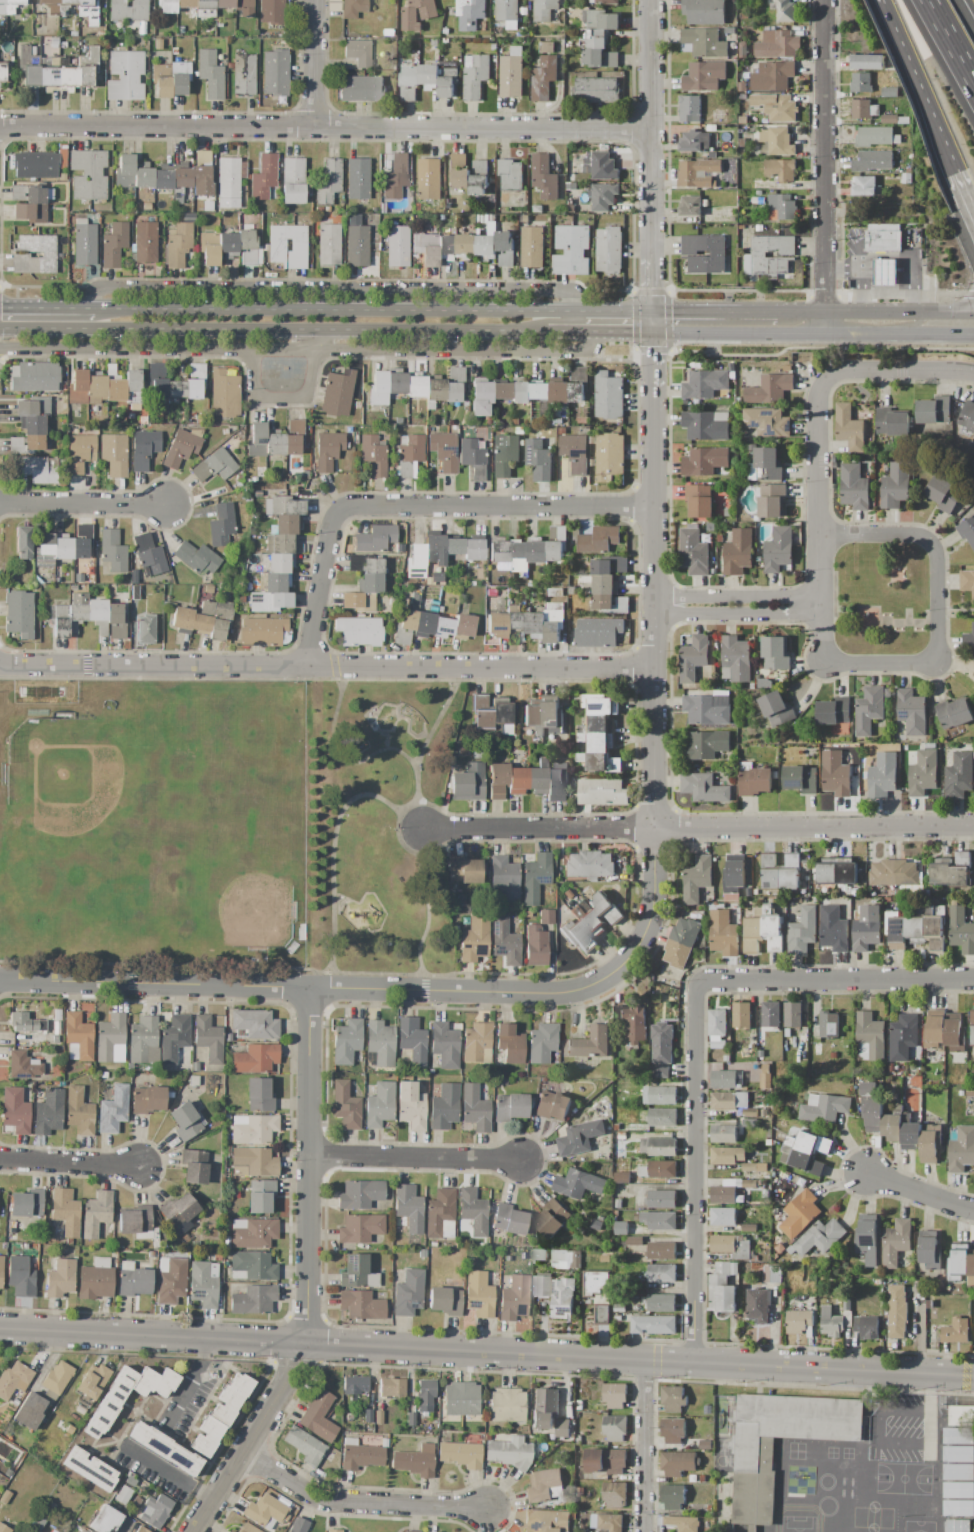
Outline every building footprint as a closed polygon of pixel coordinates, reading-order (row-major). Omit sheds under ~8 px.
[(4,6),(0,6),(0,0),(24,0),(24,6),(15,6),(15,16),(4,16),(4,6)] [(91,0),(97,0),(97,27),(86,27),(86,16),(77,16),(77,5),(69,5),(69,9),(67,9),(67,16),(49,16),(49,9),(46,9),(46,5),(39,5),(39,0),(91,0)] [(109,21),(109,0),(125,0),(125,7),(130,7),(130,0),(147,0),(147,21),(109,21)] [(158,7),(158,0),(176,0),(176,13),(160,13),(160,7),(158,7)] [(176,8),(176,0),(196,0),(196,7),(176,8)] [(196,7),(196,0),(214,0),(214,8),(214,17),(196,18),(196,7)] [(214,8),(214,0),(235,0),(234,7),(214,8)] [(234,7),(235,0),(254,0),(254,17),(240,17),(240,10),(235,10),(234,7)] [(259,22),(259,0),(284,0),(284,25),(268,24),(268,23),(259,22)] [(343,20),(343,0),(368,0),(368,12),(356,12),(356,20),(343,20)] [(410,7),(408,0),(435,0),(439,16),(421,20),(418,5),(410,7)] [(457,7),(457,0),(486,0),(486,19),(477,19),(477,22),(486,22),(486,31),(460,31),(460,17),(456,17),(456,16),(447,16),(447,7),(457,7)] [(491,3),(491,0),(518,0),(518,30),(506,30),(506,21),(496,21),(496,3),(491,3)] [(535,22),(535,0),(560,0),(560,10),(552,10),(552,21),(535,22)] [(683,15),(683,0),(725,0),(725,24),(688,24),(688,15),(683,15)] [(767,10),(767,0),(797,0),(797,9),(795,9),(795,21),(777,21),(777,10),(767,10)] [(583,7),(619,6),(619,29),(610,29),(610,35),(612,35),(613,44),(606,44),(606,49),(594,49),(594,47),(587,47),(587,30),(583,29),(583,7)] [(403,8),(417,8),(417,23),(422,23),(422,31),(403,30),(403,8)] [(756,57),(755,42),(764,42),(764,27),(776,27),(776,30),(791,30),(791,37),(795,37),(800,37),(801,50),(796,50),(796,57),(756,57)] [(385,29),(395,29),(395,37),(385,37),(385,29)] [(682,29),(719,29),(719,42),(728,42),(728,57),(693,58),(693,44),(682,44),(682,29)] [(51,38),(58,38),(58,48),(50,48),(51,38)] [(154,40),(162,40),(162,49),(154,49),(154,40)] [(345,40),(370,40),(370,60),(371,60),(371,68),(356,68),(356,59),(345,59),(345,40)] [(540,53),(540,43),(554,43),(554,53),(540,53)] [(17,45),(30,45),(30,56),(39,56),(39,66),(39,85),(23,85),(23,84),(17,84),(17,69),(18,69),(18,49),(17,49),(17,45)] [(79,66),(79,56),(87,56),(87,46),(98,46),(98,75),(92,75),(92,86),(79,86),(79,66)] [(501,57),(511,57),(511,46),(522,46),(523,96),(501,96),(501,57)] [(739,48),(747,47),(747,56),(739,56),(739,48)] [(198,49),(215,50),(215,66),(224,66),(223,100),(206,100),(206,80),(198,79),(198,49)] [(288,49),(288,96),(271,96),(271,95),(262,95),(263,52),(272,52),(272,49),(288,49)] [(585,50),(603,50),(603,53),(603,66),(603,68),(590,68),(590,65),(583,65),(583,56),(585,56),(585,50)] [(109,52),(144,52),(144,75),(139,75),(139,83),(144,83),(144,100),(106,100),(106,81),(118,81),(118,75),(109,75),(109,52)] [(603,53),(619,53),(619,66),(603,66),(603,53)] [(233,54),(255,54),(255,96),(233,96),(233,54)] [(557,55),(557,81),(550,81),(550,101),(533,102),(533,68),(541,68),(541,56),(557,55)] [(851,55),(884,56),(884,69),(854,69),(854,67),(850,67),(851,55)] [(465,56),(490,56),(490,80),(482,81),(482,100),(466,101),(465,56)] [(440,62),(460,61),(461,85),(456,85),(456,99),(441,99),(440,88),(440,66),(440,62)] [(171,62),(190,62),(190,82),(187,82),(187,96),(170,96),(171,65),(171,62)] [(689,62),(725,62),(725,79),(718,79),(718,91),(683,91),(683,75),(689,75),(689,62)] [(752,91),(752,73),(759,72),(759,63),(795,62),(795,77),(788,77),(788,90),(752,91)] [(152,65),(171,65),(170,96),(170,98),(155,97),(156,84),(152,84),(152,65)] [(39,66),(59,66),(59,85),(54,85),(54,87),(58,87),(58,90),(51,90),(51,93),(44,93),(44,85),(39,85),(39,66)] [(60,87),(60,85),(59,85),(59,66),(79,66),(79,86),(79,87),(60,87)] [(404,66),(420,66),(420,85),(420,86),(419,86),(419,87),(415,87),(416,102),(402,102),(402,87),(401,73),(404,73),(404,66)] [(420,66),(440,66),(440,88),(433,88),(433,91),(425,91),(425,85),(420,85),(420,66)] [(853,73),(871,73),(871,84),(872,84),(872,92),(851,92),(851,83),(853,83),(853,73)] [(342,77),(384,76),(384,86),(386,86),(386,101),(339,101),(339,86),(342,86),(342,77)] [(576,79),(618,78),(618,87),(619,87),(619,103),(576,103),(576,79)] [(738,82),(747,82),(747,92),(738,92),(738,82)] [(882,88),(897,88),(897,97),(882,97),(882,88)] [(679,96),(700,96),(700,122),(680,122),(679,96)] [(770,122),(770,109),(774,109),(774,102),(776,102),(776,96),(791,96),(791,102),(796,102),(796,122),(770,122)] [(853,100),(870,99),(871,106),(879,106),(879,115),(871,115),(871,119),(853,119),(853,100)] [(881,115),(897,115),(897,117),(897,124),(881,124),(881,115)] [(769,155),(769,142),(760,142),(760,130),(769,130),(769,127),(789,127),(789,133),(791,133),(790,145),(797,145),(797,155),(769,155)] [(858,127),(893,127),(893,135),(900,135),(900,144),(871,144),(871,148),(856,148),(856,135),(859,135),(858,127)] [(680,151),(680,138),(683,138),(683,132),(691,132),(691,129),(697,129),(697,132),(702,132),(702,133),(716,133),(717,151),(710,151),(680,151)] [(194,165),(209,165),(209,150),(194,151),(194,165)] [(69,151),(106,151),(106,169),(101,169),(101,176),(106,176),(106,200),(72,200),(72,176),(81,176),(81,170),(69,170),(69,151)] [(859,152),(892,151),(893,169),(871,169),(871,172),(852,172),(852,160),(859,160),(859,152)] [(13,153),(59,152),(59,165),(57,165),(57,178),(15,178),(15,162),(13,162),(13,153)] [(409,153),(409,186),(401,186),(401,199),(386,199),(386,173),(392,173),(392,153),(409,153)] [(592,153),(609,153),(609,159),(615,159),(615,169),(618,169),(618,179),(592,179),(592,153)] [(118,154),(134,155),(134,168),(133,189),(118,189),(118,183),(114,183),(114,169),(118,169),(118,154)] [(277,154),(277,186),(268,186),(268,200),(250,200),(250,173),(258,173),(258,154),(277,154)] [(451,154),(467,154),(466,169),(470,169),(470,175),(470,189),(461,189),(461,194),(454,194),(454,183),(451,183),(451,154)] [(533,154),(550,154),(550,174),(558,174),(558,200),(541,200),(541,187),(533,187),(533,154)] [(217,158),(239,158),(240,199),(238,199),(238,208),(220,208),(220,199),(218,199),(217,158)] [(283,158),(304,159),(304,204),(282,203),(283,158)] [(341,159),(342,192),(333,192),(333,206),(316,206),(316,174),(323,174),(323,160),(341,159)] [(347,159),(369,159),(370,198),(348,198),(347,159)] [(419,159),(441,159),(441,207),(419,207),(419,159)] [(522,162),(523,191),(502,191),(502,177),(498,177),(498,160),(514,159),(514,162),(522,162)] [(765,160),(796,159),(796,170),(794,170),(794,182),(779,183),(778,178),(773,178),(773,181),(766,181),(765,160)] [(488,161),(488,190),(485,190),(485,196),(470,196),(470,189),(470,175),(473,175),(473,161),(488,161)] [(681,161),(721,161),(721,173),(706,173),(706,176),(713,176),(713,188),(681,188),(681,187),(677,187),(677,180),(679,180),(678,171),(681,171),(681,161)] [(192,166),(210,166),(210,179),(209,179),(209,187),(191,187),(192,168),(192,166)] [(134,168),(153,168),(153,171),(153,189),(133,189),(134,168)] [(172,168),(192,168),(191,187),(191,188),(172,187),(172,171),(172,168)] [(153,171),(172,171),(172,187),(172,189),(153,189),(153,171)] [(853,177),(876,177),(876,186),(882,185),(882,196),(853,196),(853,177)] [(593,184),(619,184),(619,195),(615,195),(615,205),(610,205),(610,212),(592,212),(593,184)] [(10,185),(46,185),(46,189),(53,189),(53,200),(46,200),(46,204),(46,220),(45,220),(45,224),(27,224),(27,220),(13,220),(13,204),(25,204),(25,200),(10,200),(10,185)] [(173,188),(183,188),(183,196),(172,196),(173,188)] [(769,194),(791,194),(791,201),(796,201),(796,207),(798,207),(798,211),(796,211),(796,220),(769,220),(769,194)] [(682,196),(702,196),(702,217),(680,217),(680,207),(682,207),(682,196)] [(173,197),(183,197),(182,205),(173,204),(173,197)] [(752,197),(766,197),(765,205),(752,204),(752,197)] [(238,212),(252,212),(252,228),(238,228),(238,212)] [(369,226),(369,266),(344,266),(345,226),(347,226),(347,214),(360,214),(360,226),(369,226)] [(477,215),(496,215),(496,223),(477,223),(477,215)] [(155,217),(155,222),(156,222),(156,261),(135,261),(135,252),(131,252),(131,244),(135,244),(135,223),(148,223),(148,217),(155,217)] [(74,219),(86,219),(87,224),(96,224),(96,265),(74,265),(74,219)] [(319,220),(332,220),(332,225),(341,225),(340,264),(319,264),(319,220)] [(101,235),(110,235),(110,222),(128,222),(128,249),(119,249),(119,268),(101,268),(101,235)] [(410,227),(409,267),(387,266),(388,226),(392,226),(392,222),(397,222),(397,226),(410,227)] [(192,223),(192,253),(183,253),(183,269),(167,269),(166,229),(175,229),(175,223),(192,223)] [(866,250),(866,231),(869,231),(869,225),(901,224),(901,230),(902,230),(902,250),(866,250)] [(306,226),(307,269),(287,269),(287,251),(291,251),(291,240),(285,240),(285,269),(282,269),(282,263),(269,263),(269,227),(306,226)] [(589,226),(589,250),(585,250),(585,258),(589,258),(590,275),(575,275),(575,280),(554,280),(554,256),(565,256),(565,250),(557,250),(557,226),(589,226)] [(523,227),(544,227),(544,268),(523,268),(523,227)] [(597,229),(606,229),(606,227),(622,227),(622,273),(597,273),(597,229)] [(254,229),(254,236),(256,236),(256,245),(262,245),(262,265),(241,265),(240,250),(238,250),(239,234),(239,229),(254,229)] [(496,231),(512,231),(512,250),(499,250),(497,250),(496,231)] [(477,236),(479,236),(479,232),(494,232),(494,236),(496,236),(496,259),(490,259),(490,262),(482,262),(482,254),(477,254),(477,236)] [(18,234),(56,235),(55,275),(12,274),(12,253),(29,254),(29,257),(41,258),(42,253),(27,253),(27,251),(18,251),(18,234)] [(199,234),(219,234),(219,252),(219,266),(203,266),(203,252),(199,252),(199,234)] [(219,234),(239,234),(238,250),(238,252),(219,252),(219,234)] [(412,234),(438,235),(438,236),(456,237),(456,255),(453,255),(452,261),(444,261),(444,255),(437,255),(437,267),(422,267),(422,254),(412,253),(412,234)] [(457,234),(476,235),(476,254),(471,254),(471,260),(464,260),(464,258),(457,258),(457,234)] [(682,235),(729,235),(730,248),(725,248),(725,255),(729,255),(730,274),(683,275),(682,235)] [(752,237),(795,236),(795,261),(793,261),(793,279),(769,279),(769,273),(744,273),(744,255),(752,255),(752,237)] [(499,266),(499,250),(512,250),(514,250),(514,266),(499,266)] [(876,259),(897,259),(897,286),(876,286),(876,259)] [(11,392),(11,365),(18,365),(18,362),(59,362),(59,368),(61,368),(61,392),(11,392)] [(148,363),(165,363),(164,380),(167,380),(167,382),(167,398),(166,405),(151,404),(152,390),(148,390),(148,363)] [(205,364),(204,389),(201,389),(201,399),(186,399),(186,398),(186,382),(186,379),(189,379),(189,363),(205,364)] [(106,380),(107,380),(107,364),(115,364),(116,375),(120,375),(120,380),(125,380),(125,392),(125,402),(106,402),(106,397),(106,380)] [(445,383),(445,400),(445,403),(460,403),(460,392),(465,392),(464,366),(448,366),(448,383),(445,383)] [(570,383),(571,383),(570,367),(584,367),(588,367),(588,393),(584,393),(584,403),(570,403),(570,383)] [(211,368),(225,368),(225,376),(239,376),(239,414),(211,414),(211,368)] [(356,371),(347,417),(320,412),(327,372),(342,375),(343,369),(356,371)] [(86,370),(86,376),(86,397),(86,403),(68,403),(68,384),(72,384),(72,370),(86,370)] [(125,371),(140,370),(140,392),(125,392),(125,380),(125,371)] [(690,370),(729,371),(729,399),(681,398),(681,383),(690,383),(690,370)] [(596,371),(609,371),(609,378),(624,378),(624,418),(596,418),(596,371)] [(369,405),(369,385),(372,385),(372,372),(388,372),(388,373),(407,373),(407,377),(407,394),(388,394),(388,404),(369,405)] [(745,403),(745,388),(762,388),(762,374),(795,374),(795,391),(784,391),(784,403),(745,403)] [(86,376),(106,376),(106,380),(106,397),(86,397),(86,376)] [(407,377),(407,394),(407,397),(426,397),(426,380),(426,377),(407,377)] [(512,377),(524,378),(524,382),(531,382),(531,384),(531,402),(531,403),(512,403),(512,377)] [(472,378),(492,378),(492,383),(492,399),(492,404),(489,404),(489,416),(471,416),(471,408),(470,408),(470,401),(471,401),(472,378)] [(426,397),(426,380),(445,380),(445,383),(445,400),(434,400),(434,409),(426,409),(426,397)] [(551,381),(570,381),(570,383),(570,403),(551,403),(550,402),(551,384),(551,381)] [(167,382),(186,382),(186,398),(167,398),(167,382)] [(492,383),(511,384),(511,399),(492,399),(492,383)] [(531,384),(551,384),(550,402),(548,402),(548,406),(541,407),(541,402),(531,402),(531,384)] [(917,400),(938,401),(938,396),(951,396),(951,421),(939,421),(939,424),(917,424),(917,400)] [(50,397),(49,415),(45,415),(44,451),(35,451),(35,454),(8,453),(8,437),(23,437),(24,429),(19,429),(19,416),(15,416),(15,401),(29,401),(29,397),(50,397)] [(967,401),(973,404),(973,408),(973,433),(967,430),(970,422),(960,418),(967,401)] [(836,402),(852,402),(853,420),(864,420),(865,453),(849,453),(849,440),(836,441),(836,402)] [(744,408),(782,408),(782,417),(790,417),(790,437),(744,437),(744,408)] [(878,434),(877,408),(888,408),(888,413),(909,413),(909,436),(889,436),(889,433),(878,434)] [(682,412),(729,412),(729,439),(688,439),(688,429),(682,429),(682,412)] [(285,435),(288,435),(288,420),(303,420),(303,445),(300,445),(300,454),(285,454),(285,435)] [(265,423),(265,435),(265,454),(265,457),(247,457),(247,436),(251,436),(251,423),(265,423)] [(265,435),(265,429),(279,429),(279,435),(285,435),(285,454),(265,454),(265,435)] [(177,430),(189,434),(191,430),(203,430),(200,438),(202,439),(196,455),(189,453),(186,461),(180,459),(176,470),(164,466),(177,430)] [(132,432),(160,432),(160,453),(150,453),(150,459),(148,459),(148,472),(133,472),(132,432)] [(317,433),(345,434),(345,442),(348,442),(348,448),(345,448),(345,451),(338,451),(338,460),(332,460),(331,474),(316,473),(317,433)] [(625,435),(624,474),(613,474),(613,483),(596,483),(596,435),(605,435),(605,433),(620,433),(620,435),(625,435)] [(428,434),(456,434),(456,473),(441,473),(441,451),(428,451),(428,434)] [(68,435),(95,435),(96,461),(83,461),(83,474),(68,474),(68,435)] [(126,435),(126,477),(107,477),(107,462),(99,462),(99,435),(126,435)] [(360,435),(378,435),(378,441),(387,441),(387,478),(368,478),(368,461),(360,461),(360,435)] [(424,436),(424,461),(398,461),(398,436),(424,436)] [(493,436),(520,436),(520,440),(524,440),(524,445),(520,445),(520,462),(512,462),(512,478),(493,478),(493,436)] [(587,436),(587,476),(572,476),(572,462),(570,462),(570,456),(560,456),(560,437),(587,436)] [(459,438),(477,438),(477,449),(486,449),(486,465),(485,465),(485,482),(467,482),(466,465),(459,465),(459,438)] [(525,439),(543,439),(543,449),(552,449),(552,483),(534,483),(534,465),(525,465),(525,439)] [(220,446),(238,468),(222,481),(216,473),(200,485),(188,470),(220,446)] [(690,448),(728,447),(729,468),(713,468),(713,476),(682,476),(682,457),(690,457),(690,448)] [(756,448),(778,448),(778,460),(781,460),(781,466),(783,466),(783,481),(757,480),(748,480),(748,463),(756,463),(756,448)] [(13,457),(46,458),(59,458),(59,467),(61,467),(61,484),(29,483),(29,474),(13,474),(13,457)] [(399,462),(416,462),(416,479),(399,479),(399,462)] [(882,477),(890,477),(890,462),(910,462),(910,501),(900,501),(900,509),(882,509),(882,477)] [(841,464),(861,464),(861,478),(869,478),(870,510),(854,510),(854,504),(842,504),(841,464)] [(257,467),(265,467),(265,478),(257,478),(257,467)] [(936,474),(964,491),(950,515),(937,507),(940,504),(924,494),(936,474)] [(762,485),(787,484),(787,500),(784,500),(784,517),(761,518),(761,521),(754,521),(754,516),(760,516),(759,497),(757,497),(757,488),(762,488),(762,485)] [(690,518),(690,503),(686,503),(686,485),(712,485),(712,496),(713,496),(713,518),(690,518)] [(271,496),(291,496),(291,500),(305,500),(305,515),(296,515),(282,515),(282,511),(279,511),(279,515),(275,515),(264,515),(264,499),(271,499),(271,496)] [(231,502),(235,533),(227,534),(229,545),(212,547),(208,521),(216,520),(214,505),(231,502)] [(275,515),(279,515),(282,515),(296,515),(296,534),(292,534),(269,534),(269,525),(275,525),(275,515)] [(956,527),(973,515),(973,546),(968,537),(964,539),(956,527)] [(35,567),(35,548),(39,548),(39,533),(55,534),(55,538),(76,539),(76,524),(92,524),(92,546),(88,546),(88,559),(54,558),(54,567),(35,567)] [(354,552),(353,534),(369,533),(369,525),(396,524),(396,543),(386,543),(386,552),(354,552)] [(548,542),(550,541),(550,526),(567,526),(567,551),(563,551),(563,561),(548,561),(548,542)] [(765,541),(773,541),(773,526),(792,526),(792,564),(780,564),(780,573),(765,574),(765,541)] [(17,527),(32,527),(31,560),(18,559),(18,553),(16,553),(17,527)] [(577,552),(577,534),(593,535),(593,527),(621,527),(620,543),(609,543),(609,553),(577,552)] [(680,528),(699,528),(699,543),(708,543),(709,575),(689,575),(689,568),(680,568),(680,528)] [(101,529),(118,529),(118,546),(127,546),(127,572),(109,572),(109,562),(101,562),(101,529)] [(752,529),(753,566),(744,566),(744,576),(725,577),(725,543),(733,543),(733,529),(752,529)] [(131,537),(148,532),(153,548),(160,545),(169,571),(152,576),(148,565),(141,568),(131,537)] [(266,534),(269,534),(292,534),(292,554),(289,554),(268,554),(266,554),(266,534)] [(425,535),(445,535),(445,539),(444,554),(444,566),(435,566),(435,562),(425,562),(425,544),(425,535)] [(509,541),(509,570),(496,570),(496,562),(490,562),(489,537),(503,537),(503,542),(509,541)] [(464,539),(483,538),(483,560),(464,560),(464,555),(464,539)] [(528,538),(543,538),(543,542),(548,542),(548,561),(548,562),(528,562),(528,542),(528,538)] [(445,539),(464,539),(464,555),(444,554),(445,539)] [(172,554),(184,540),(196,549),(200,543),(221,561),(211,574),(206,570),(200,577),(172,554)] [(509,540),(522,540),(522,543),(528,542),(528,562),(529,578),(519,578),(519,572),(509,572),(509,570),(509,541),(509,540)] [(425,544),(425,562),(424,579),(406,578),(406,558),(410,558),(410,544),(425,544)] [(268,554),(289,554),(289,574),(285,574),(268,574),(268,554)] [(589,555),(629,556),(629,573),(612,573),(612,575),(592,574),(592,573),(589,573),(589,555)] [(383,558),(383,593),(374,593),(362,594),(362,571),(348,571),(348,556),(365,556),(365,558),(383,558)] [(960,570),(973,570),(973,599),(973,590),(960,590),(960,570)] [(431,572),(443,572),(443,582),(431,582),(431,572)] [(265,574),(268,574),(285,574),(286,593),(265,593),(265,574)] [(592,574),(612,575),(614,575),(614,581),(618,581),(618,594),(613,594),(613,610),(592,609),(592,574)] [(132,585),(139,586),(138,600),(131,600),(132,585)] [(206,585),(214,586),(212,594),(204,593),(206,585)] [(421,591),(418,606),(411,605),(414,590),(421,591)] [(33,593),(33,636),(18,636),(18,633),(5,633),(5,593),(9,593),(9,591),(24,591),(24,593),(33,593)] [(68,606),(71,606),(71,593),(87,592),(87,600),(88,620),(68,620),(68,606)] [(250,593),(265,593),(286,593),(292,593),(292,608),(271,608),(272,612),(250,612),(250,593)] [(341,594),(362,594),(374,593),(374,612),(355,612),(355,608),(341,608),(341,594)] [(616,597),(629,597),(629,614),(616,614),(616,597)] [(49,606),(52,606),(52,599),(68,599),(68,606),(68,620),(68,638),(53,638),(53,624),(49,624),(49,606)] [(87,600),(107,600),(107,604),(106,636),(98,636),(98,626),(93,626),(93,620),(88,620),(87,600)] [(215,603),(215,600),(232,603),(231,609),(233,610),(229,630),(225,629),(223,642),(209,639),(210,632),(215,603)] [(193,614),(199,615),(202,601),(215,603),(210,632),(190,629),(193,614)] [(107,604),(122,603),(122,613),(125,613),(125,628),(129,628),(129,635),(126,635),(126,639),(107,639),(106,636),(107,604)] [(546,610),(547,610),(547,603),(561,603),(561,610),(565,610),(565,630),(561,630),(561,643),(546,643),(546,638),(546,613),(546,610)] [(507,613),(507,605),(520,605),(520,613),(526,613),(526,629),(507,629),(507,613)] [(174,606),(194,610),(193,614),(190,629),(189,634),(176,632),(176,628),(171,627),(174,606)] [(417,612),(413,632),(411,632),(409,646),(393,644),(395,631),(398,631),(402,609),(417,612)] [(417,612),(435,615),(435,617),(432,635),(427,634),(426,639),(413,637),(413,632),(417,612)] [(457,613),(476,617),(472,638),(466,637),(466,641),(452,638),(452,635),(455,621),(457,613)] [(487,613),(507,613),(507,629),(507,639),(493,639),(493,634),(487,634),(487,613)] [(526,613),(546,613),(546,638),(532,639),(532,633),(526,633),(526,629),(526,613)] [(137,614),(139,614),(139,616),(142,616),(143,614),(155,615),(154,644),(136,643),(137,614)] [(334,618),(357,618),(357,614),(364,614),(364,618),(381,618),(381,627),(383,627),(383,642),(381,642),(381,646),(340,646),(340,631),(334,631),(334,618)] [(435,617),(455,621),(452,635),(447,634),(446,639),(432,637),(432,635),(435,617)] [(239,618),(287,618),(288,632),(290,632),(290,638),(288,641),(284,644),(281,644),(281,645),(241,645),(241,642),(239,642),(239,618)] [(578,620),(624,620),(625,633),(617,633),(617,636),(624,636),(624,645),(617,645),(617,647),(578,647),(578,643),(576,643),(576,628),(578,628),(578,620)] [(972,621),(973,621),(973,649),(962,649),(962,634),(972,634),(972,621)] [(709,634),(709,665),(696,665),(696,683),(682,684),(681,646),(694,646),(693,634),(709,634)] [(723,635),(738,635),(738,641),(751,641),(751,683),(732,683),(732,679),(723,679),(723,635)] [(764,637),(788,637),(788,655),(791,655),(791,670),(763,670),(764,637)] [(758,688),(757,679),(772,679),(772,688),(758,688)] [(857,699),(865,699),(865,686),(885,686),(885,688),(891,687),(891,697),(885,697),(885,719),(872,719),(872,737),(857,738),(857,699)] [(926,697),(926,735),(907,735),(907,721),(898,721),(898,688),(913,688),(913,697),(926,697)] [(758,699),(779,689),(788,706),(791,705),(797,717),(774,729),(758,699)] [(683,696),(714,696),(714,690),(729,690),(729,705),(730,705),(730,724),(689,724),(689,710),(683,710),(683,696)] [(473,694),(487,694),(487,706),(491,706),(491,698),(507,699),(507,703),(512,703),(512,734),(500,734),(500,725),(492,725),(492,732),(473,732),(473,694)] [(559,695),(559,709),(563,709),(562,735),(550,735),(550,727),(543,727),(543,741),(523,741),(524,699),(543,700),(544,695),(559,695)] [(818,701),(837,701),(837,697),(850,697),(851,724),(849,724),(850,735),(832,735),(832,725),(818,725),(818,701)] [(967,698),(973,716),(973,719),(944,730),(935,705),(948,700),(949,705),(967,698)] [(590,699),(613,699),(613,706),(619,706),(619,715),(608,715),(590,715),(590,699)] [(590,715),(608,715),(608,733),(590,733),(590,715)] [(577,725),(587,725),(587,734),(578,734),(576,734),(577,725)] [(689,731),(729,732),(729,751),(716,751),(716,759),(683,759),(683,744),(689,744),(689,731)] [(590,733),(608,733),(614,733),(614,748),(608,748),(608,753),(590,753),(590,733)] [(578,734),(587,734),(588,734),(588,741),(578,742),(578,734)] [(937,749),(937,789),(925,789),(925,797),(910,797),(909,765),(918,765),(918,749),(937,749)] [(824,750),(843,750),(843,764),(851,764),(851,797),(836,797),(836,791),(823,791),(824,750)] [(897,751),(897,791),(888,791),(888,799),(870,799),(869,767),(878,767),(877,751),(897,751)] [(973,751),(973,791),(965,791),(965,798),(946,798),(946,765),(954,765),(954,752),(973,751)] [(586,771),(586,762),(575,762),(575,754),(590,753),(608,753),(610,753),(610,759),(622,758),(622,771),(586,771)] [(528,767),(539,767),(539,757),(547,757),(547,770),(548,794),(532,795),(532,789),(529,790),(528,767)] [(740,761),(753,762),(753,769),(772,769),(772,792),(759,792),(759,793),(755,793),(755,796),(740,796),(740,761)] [(484,762),(484,799),(451,799),(451,773),(466,773),(466,762),(484,762)] [(485,764),(508,763),(508,768),(509,794),(504,794),(504,800),(486,800),(485,764)] [(784,767),(805,766),(805,768),(817,768),(817,794),(802,794),(802,789),(784,789),(784,767)] [(508,768),(528,767),(529,790),(524,790),(524,794),(509,794),(508,768)] [(547,770),(563,769),(564,801),(548,801),(548,794),(547,770)] [(681,773),(713,773),(713,786),(731,786),(731,801),(695,801),(694,793),(681,793),(681,773)] [(578,779),(621,779),(622,789),(628,789),(628,804),(579,804),(578,779)] [(512,846),(520,847),(520,856),(512,856),(512,846)] [(565,876),(564,863),(567,863),(567,854),(577,854),(577,851),(603,851),(603,853),(613,853),(613,862),(615,862),(616,875),(611,876),(611,882),(588,882),(588,876),(565,876)] [(932,885),(932,864),(936,864),(936,858),(952,858),(952,867),(957,867),(957,851),(970,851),(970,867),(969,867),(969,885),(932,885)] [(523,862),(534,862),(534,852),(550,852),(550,885),(538,884),(538,906),(523,906),(523,862)] [(448,855),(463,855),(481,854),(481,883),(459,883),(459,880),(449,881),(448,855)] [(712,854),(712,887),(699,887),(699,905),(684,905),(684,868),(696,868),(696,854),(712,854)] [(800,854),(800,889),(763,889),(762,854),(776,854),(776,867),(786,867),(786,854),(800,854)] [(745,855),(746,887),(739,887),(739,893),(724,894),(724,869),(728,869),(728,855),(745,855)] [(491,856),(507,856),(507,863),(519,863),(519,901),(491,901),(491,856)] [(818,884),(818,863),(823,863),(823,858),(853,858),(853,863),(857,863),(858,884),(846,884),(846,888),(840,888),(840,884),(818,884)] [(870,885),(870,871),(873,871),(873,863),(882,863),(882,860),(907,859),(907,863),(916,863),(916,871),(919,871),(919,885),(870,885)] [(600,918),(592,907),(588,902),(579,892),(588,885),(596,895),(601,892),(624,916),(613,926),(604,914),(600,918)] [(563,893),(567,890),(573,896),(569,899),(563,893)] [(820,899),(830,898),(830,906),(841,905),(841,920),(848,919),(849,952),(834,952),(833,945),(822,945),(820,899)] [(965,923),(973,923),(973,955),(963,955),(963,945),(950,946),(949,905),(951,905),(951,900),(957,900),(957,905),(965,905),(965,923)] [(745,919),(763,918),(763,904),(772,904),(772,915),(782,915),(783,953),(769,953),(769,941),(760,941),(760,953),(745,953),(745,919)] [(560,909),(564,905),(568,911),(564,914),(560,909)] [(570,910),(575,905),(583,913),(577,918),(570,910)] [(816,905),(817,942),(808,942),(808,955),(789,955),(788,923),(801,923),(801,906),(816,905)] [(881,905),(882,942),(870,943),(870,951),(853,952),(853,920),(863,920),(862,905),(881,905)] [(577,920),(589,936),(592,939),(604,930),(601,926),(604,924),(600,918),(592,907),(577,920)] [(925,917),(925,907),(933,907),(933,917),(944,916),(945,952),(930,952),(930,939),(926,939),(925,917)] [(540,910),(553,909),(553,923),(540,923),(540,910)] [(711,910),(730,910),(730,925),(739,925),(739,957),(724,957),(724,950),(711,950),(711,910)] [(906,917),(906,939),(906,950),(891,950),(890,935),(886,935),(886,912),(899,912),(900,917),(906,917)] [(489,916),(488,957),(476,956),(476,963),(460,962),(461,929),(469,929),(469,916),(489,916)] [(493,916),(508,916),(508,934),(520,934),(520,966),(505,966),(505,956),(492,956),(493,916)] [(925,917),(926,939),(926,943),(910,943),(910,939),(906,939),(906,917),(925,917)] [(702,924),(683,970),(671,965),(671,963),(663,960),(666,951),(664,949),(673,926),(676,927),(680,918),(688,921),(689,919),(702,924)] [(558,927),(568,919),(572,923),(577,920),(589,936),(592,939),(597,945),(585,955),(577,946),(574,948),(558,927)] [(525,932),(547,932),(547,964),(525,964),(525,932)] [(555,943),(563,943),(563,952),(555,952),(555,943)] [(780,1002),(780,1028),(763,1027),(763,1002),(780,1002)] [(802,1002),(802,1027),(800,1027),(800,1030),(794,1030),(794,1027),(785,1027),(786,1002),(802,1002)] [(733,1003),(751,1003),(751,1029),(745,1029),(745,1027),(733,1027),(733,1003)] [(646,1007),(646,1026),(647,1026),(648,1035),(647,1035),(647,1040),(640,1040),(640,1046),(632,1046),(632,1040),(625,1041),(625,1011),(623,1011),(623,1021),(615,1021),(614,1006),(622,1005),(623,1007),(633,1007),(633,1010),(636,1009),(636,1007),(646,1007)] [(727,1010),(727,1037),(721,1037),(721,1040),(726,1040),(726,1049),(711,1048),(712,1036),(709,1036),(710,1009),(727,1010)] [(946,1010),(946,1014),(945,1046),(945,1051),(939,1051),(939,1049),(924,1048),(925,1024),(929,1024),(929,1010),(946,1010)] [(278,1039),(247,1039),(247,1030),(232,1030),(232,1011),(270,1011),(270,1019),(278,1019),(278,1039)] [(820,1011),(830,1011),(830,1014),(839,1014),(839,1037),(820,1037),(820,1011)] [(857,1011),(873,1011),(873,1021),(885,1021),(885,1061),(870,1061),(870,1060),(858,1060),(859,1044),(857,1044),(857,1011)] [(10,1012),(27,1012),(27,1020),(29,1020),(29,1014),(35,1014),(35,1020),(38,1020),(38,1021),(46,1021),(46,1031),(30,1031),(13,1031),(13,1027),(10,1027),(10,1012)] [(92,1024),(92,1061),(77,1061),(77,1059),(67,1059),(67,1044),(64,1044),(64,1012),(80,1012),(80,1024),(92,1024)] [(96,1062),(96,1022),(108,1022),(108,1013),(124,1013),(124,1045),(124,1062),(96,1062)] [(890,1061),(890,1023),(899,1023),(899,1014),(918,1014),(918,1046),(909,1046),(909,1061),(890,1061)] [(946,1014),(962,1014),(962,1027),(966,1027),(966,1052),(950,1052),(950,1046),(945,1046),(946,1014)] [(189,1015),(189,1047),(176,1047),(176,1064),(160,1064),(160,1027),(170,1027),(170,1015),(189,1015)] [(194,1015),(210,1015),(210,1027),(212,1027),(212,1026),(218,1026),(218,1027),(222,1027),(222,1064),(207,1064),(207,1047),(194,1047),(194,1015)] [(128,1063),(128,1024),(137,1024),(137,1016),(157,1016),(157,1048),(148,1048),(148,1063),(128,1063)] [(398,1017),(418,1018),(418,1030),(426,1030),(426,1067),(410,1067),(410,1049),(398,1049),(398,1017)] [(362,1019),(362,1051),(357,1051),(357,1056),(353,1056),(352,1065),(333,1065),(334,1026),(344,1026),(345,1019),(362,1019)] [(367,1020),(385,1020),(385,1027),(394,1027),(394,1067),(375,1067),(375,1064),(369,1064),(369,1053),(366,1053),(367,1020)] [(431,1021),(447,1021),(447,1023),(461,1023),(461,1032),(459,1032),(458,1069),(439,1069),(439,1054),(431,1053),(431,1021)] [(674,1025),(674,1039),(673,1039),(673,1064),(669,1064),(669,1078),(654,1078),(654,1064),(653,1064),(653,1039),(652,1039),(652,1025),(657,1025),(657,1022),(669,1022),(669,1025),(674,1025)] [(491,1023),(491,1049),(482,1049),(482,1062),(462,1062),(462,1039),(463,1039),(464,1029),(471,1029),(471,1023),(491,1023)] [(496,1023),(513,1024),(513,1034),(524,1034),(524,1064),(505,1063),(505,1050),(496,1049),(496,1023)] [(529,1064),(529,1030),(537,1030),(537,1024),(558,1024),(558,1032),(557,1032),(557,1051),(549,1051),(549,1064),(529,1064)] [(608,1057),(559,1056),(559,1040),(568,1040),(568,1039),(591,1039),(591,1024),(608,1024),(608,1057)] [(758,1034),(766,1034),(766,1048),(758,1048),(758,1034)] [(822,1042),(822,1054),(808,1054),(808,1042),(822,1042)] [(279,1045),(279,1064),(271,1064),(271,1072),(232,1072),(232,1053),(246,1053),(246,1045),(279,1045)] [(9,1050),(26,1050),(26,1057),(30,1057),(30,1060),(39,1060),(39,1064),(43,1064),(43,1075),(33,1075),(33,1078),(9,1078),(9,1050)] [(89,1063),(91,1071),(84,1072),(83,1064),(89,1063)] [(737,1070),(737,1084),(742,1084),(742,1087),(737,1087),(737,1088),(711,1088),(711,1071),(737,1070)] [(190,1076),(198,1076),(199,1086),(190,1086),(190,1076)] [(246,1078),(269,1078),(269,1096),(274,1096),(274,1111),(248,1111),(248,1099),(246,1099),(246,1078)] [(361,1098),(361,1130),(341,1129),(341,1117),(332,1117),(333,1080),(348,1080),(348,1098),(361,1098)] [(397,1081),(415,1081),(415,1094),(425,1094),(425,1131),(409,1131),(409,1121),(397,1121),(397,1081)] [(365,1129),(365,1096),(375,1096),(375,1082),(394,1082),(394,1120),(380,1120),(380,1129),(365,1129)] [(883,1132),(867,1132),(867,1119),(863,1119),(863,1096),(862,1096),(862,1082),(878,1082),(878,1096),(877,1096),(877,1100),(883,1100),(883,1115),(883,1132)] [(429,1129),(429,1097),(439,1097),(439,1083),(459,1083),(458,1122),(449,1122),(449,1130),(429,1129)] [(462,1083),(478,1083),(478,1101),(490,1101),(490,1132),(474,1132),(474,1122),(462,1122),(462,1083)] [(97,1133),(99,1101),(112,1101),(113,1084),(128,1084),(127,1122),(118,1122),(117,1134),(97,1133)] [(67,1085),(83,1086),(82,1104),(94,1104),(93,1137),(77,1136),(77,1126),(65,1125),(67,1085)] [(132,1088),(144,1088),(145,1086),(165,1087),(164,1112),(148,1112),(146,1114),(145,1115),(131,1114),(131,1112),(129,1112),(130,1094),(132,1094),(132,1088)] [(30,1103),(29,1135),(13,1135),(13,1126),(2,1126),(3,1087),(22,1088),(22,1103),(30,1103)] [(677,1087),(677,1104),(649,1104),(649,1102),(646,1102),(646,1096),(649,1096),(649,1087),(677,1087)] [(63,1089),(62,1130),(49,1130),(49,1135),(33,1135),(35,1103),(44,1103),(44,1089),(63,1089)] [(541,1090),(552,1094),(553,1092),(572,1098),(571,1102),(573,1102),(566,1122),(549,1116),(548,1120),(533,1115),(541,1090)] [(966,1090),(973,1090),(973,1098),(967,1098),(966,1090)] [(712,1093),(737,1093),(737,1092),(749,1092),(749,1107),(737,1107),(737,1110),(712,1110),(712,1093)] [(495,1096),(507,1096),(507,1094),(527,1094),(527,1118),(509,1117),(509,1122),(494,1122),(495,1096)] [(852,1098),(850,1114),(838,1112),(836,1124),(799,1119),(801,1104),(808,1105),(810,1094),(820,1095),(820,1094),(852,1098)] [(186,1100),(198,1117),(196,1118),(203,1127),(197,1131),(197,1132),(182,1143),(174,1131),(178,1128),(167,1114),(186,1100)] [(902,1141),(887,1141),(887,1136),(883,1136),(883,1132),(883,1115),(894,1115),(894,1104),(902,1104),(902,1123),(902,1141)] [(677,1109),(677,1126),(649,1126),(649,1121),(646,1121),(646,1116),(649,1116),(649,1109),(677,1109)] [(279,1116),(279,1132),(270,1132),(270,1144),(231,1144),(231,1124),(232,1124),(232,1117),(247,1117),(247,1116),(279,1116)] [(603,1119),(607,1134),(589,1138),(592,1150),(561,1157),(557,1138),(568,1136),(566,1127),(603,1119)] [(743,1119),(760,1119),(760,1127),(743,1127),(743,1119)] [(921,1131),(921,1145),(917,1145),(917,1150),(902,1150),(902,1141),(902,1123),(921,1123),(921,1131)] [(737,1143),(712,1143),(712,1125),(737,1125),(737,1132),(743,1132),(743,1138),(737,1138),(737,1143)] [(958,1126),(973,1126),(973,1165),(965,1165),(965,1173),(949,1173),(949,1140),(950,1140),(950,1128),(958,1128),(958,1126)] [(785,1145),(785,1144),(788,1136),(797,1139),(801,1129),(834,1141),(829,1155),(817,1150),(815,1156),(785,1145)] [(938,1163),(921,1163),(921,1145),(921,1131),(938,1131),(938,1163)] [(677,1139),(677,1156),(649,1156),(649,1154),(642,1154),(642,1139),(677,1139)] [(815,1156),(814,1159),(826,1164),(822,1177),(807,1172),(807,1171),(781,1162),(784,1152),(783,1152),(785,1145),(815,1156)] [(746,1147),(746,1160),(736,1160),(736,1164),(712,1164),(712,1148),(746,1147)] [(231,1148),(270,1148),(270,1157),(278,1157),(278,1176),(232,1176),(232,1167),(231,1167),(231,1148)] [(206,1185),(183,1183),(185,1165),(180,1164),(181,1149),(207,1152),(206,1164),(208,1164),(206,1185)] [(677,1161),(677,1178),(640,1177),(640,1166),(649,1166),(649,1161),(677,1161)] [(757,1171),(743,1171),(743,1163),(757,1163),(757,1171)] [(608,1181),(603,1195),(585,1189),(581,1201),(552,1190),(557,1175),(566,1178),(571,1167),(608,1181)] [(630,1172),(630,1184),(615,1184),(615,1172),(630,1172)] [(276,1180),(276,1201),(270,1201),(270,1213),(248,1213),(248,1193),(250,1193),(250,1180),(276,1180)] [(742,1180),(758,1180),(758,1188),(742,1188),(742,1180)] [(384,1181),(384,1201),(370,1201),(370,1209),(338,1209),(338,1194),(344,1194),(344,1181),(384,1181)] [(422,1234),(406,1234),(406,1217),(394,1216),(395,1184),(415,1185),(414,1197),(423,1197),(422,1234)] [(736,1204),(712,1204),(712,1186),(736,1186),(736,1204)] [(487,1200),(487,1237),(471,1237),(471,1219),(459,1219),(459,1187),(475,1187),(475,1200),(487,1200)] [(807,1187),(818,1199),(814,1203),(823,1212),(792,1241),(779,1226),(789,1216),(783,1210),(807,1187)] [(52,1188),(72,1189),(71,1201),(80,1201),(78,1239),(62,1238),(63,1221),(51,1220),(52,1188)] [(10,1193),(26,1194),(26,1189),(43,1190),(42,1216),(30,1216),(30,1217),(9,1216),(10,1193)] [(455,1189),(454,1221),(453,1221),(453,1238),(440,1237),(440,1238),(426,1238),(426,1201),(435,1201),(435,1189),(455,1189)] [(112,1191),(111,1223),(108,1223),(107,1238),(97,1237),(97,1240),(81,1240),(83,1199),(96,1200),(96,1190),(112,1191)] [(676,1190),(676,1208),(649,1208),(649,1205),(645,1205),(645,1198),(649,1198),(649,1190),(676,1190)] [(200,1210),(188,1220),(192,1226),(178,1238),(171,1230),(173,1228),(167,1220),(162,1224),(157,1211),(158,1210),(157,1209),(169,1199),(170,1201),(174,1198),(176,1200),(185,1192),(200,1210)] [(550,1240),(534,1224),(543,1215),(541,1214),(545,1209),(543,1207),(554,1196),(574,1215),(550,1240)] [(528,1214),(523,1236),(503,1232),(503,1230),(492,1227),(497,1202),(511,1205),(510,1210),(528,1214)] [(118,1209),(135,1209),(135,1205),(151,1205),(152,1239),(135,1239),(135,1233),(119,1234),(118,1209)] [(736,1208),(736,1225),(712,1225),(712,1215),(710,1215),(710,1211),(712,1211),(712,1208),(736,1208)] [(677,1212),(676,1231),(648,1230),(648,1225),(645,1225),(645,1223),(640,1223),(640,1212),(677,1212)] [(384,1215),(384,1234),(369,1234),(369,1242),(337,1243),(337,1228),(343,1228),(343,1215),(384,1215)] [(878,1215),(878,1267),(866,1266),(866,1259),(859,1259),(859,1253),(856,1253),(856,1228),(860,1228),(861,1215),(878,1215)] [(834,1217),(849,1233),(825,1255),(816,1245),(802,1258),(791,1247),(820,1220),(825,1226),(834,1217)] [(594,1219),(604,1223),(601,1231),(591,1227),(594,1219)] [(884,1228),(896,1229),(896,1219),(912,1219),(912,1251),(898,1251),(898,1268),(883,1268),(884,1228)] [(278,1220),(278,1239),(269,1239),(269,1248),(230,1248),(230,1220),(278,1220)] [(641,1224),(641,1235),(628,1235),(628,1234),(615,1234),(615,1221),(628,1221),(628,1224),(641,1224)] [(743,1224),(757,1224),(757,1232),(743,1232),(743,1224)] [(920,1231),(938,1231),(938,1245),(941,1245),(941,1270),(926,1270),(927,1263),(920,1263),(920,1231)] [(185,1234),(191,1241),(186,1245),(180,1238),(185,1234)] [(751,1260),(733,1260),(733,1253),(712,1253),(712,1236),(744,1235),(744,1237),(747,1237),(747,1240),(751,1240),(751,1260)] [(626,1237),(643,1237),(643,1245),(626,1245),(626,1237)] [(649,1242),(676,1242),(676,1260),(649,1260),(649,1242)] [(949,1258),(953,1258),(954,1244),(969,1244),(969,1250),(969,1275),(962,1275),(962,1282),(949,1282),(949,1258)] [(532,1250),(547,1250),(547,1260),(536,1260),(536,1263),(532,1263),(532,1250)] [(231,1251),(270,1251),(270,1264),(277,1264),(277,1280),(245,1280),(245,1270),(231,1270),(231,1251)] [(581,1251),(581,1268),(552,1268),(552,1252),(571,1253),(571,1251),(581,1251)] [(344,1254),(367,1254),(367,1273),(379,1273),(379,1286),(366,1286),(366,1287),(344,1287),(344,1286),(339,1286),(339,1272),(344,1272),(344,1254)] [(8,1255),(28,1256),(27,1270),(35,1270),(35,1285),(35,1294),(34,1294),(34,1298),(13,1297),(14,1287),(7,1286),(8,1255)] [(113,1268),(112,1298),(95,1297),(94,1299),(77,1299),(78,1266),(93,1267),(93,1257),(109,1258),(109,1268),(113,1268)] [(187,1258),(185,1297),(176,1297),(176,1305),(156,1304),(158,1272),(159,1272),(159,1257),(187,1258)] [(75,1259),(73,1293),(62,1293),(61,1299),(46,1298),(47,1271),(55,1271),(55,1258),(75,1259)] [(150,1295),(132,1294),(132,1297),(118,1296),(119,1270),(120,1270),(121,1261),(133,1262),(133,1269),(151,1270),(150,1295)] [(190,1261),(210,1262),(210,1264),(218,1264),(216,1309),(200,1309),(201,1301),(189,1300),(190,1261)] [(736,1312),(727,1312),(716,1312),(716,1309),(710,1309),(710,1274),(716,1274),(716,1261),(731,1261),(731,1263),(738,1263),(738,1275),(731,1275),(731,1276),(728,1276),(728,1286),(737,1286),(737,1310),(736,1310),(736,1312)] [(676,1264),(676,1282),(649,1282),(649,1277),(644,1277),(644,1271),(649,1271),(649,1264),(676,1264)] [(782,1266),(782,1284),(772,1284),(772,1266),(782,1266)] [(421,1308),(413,1308),(412,1317),(393,1316),(395,1283),(403,1284),(404,1269),(423,1270),(421,1308)] [(466,1270),(486,1271),(485,1286),(494,1286),(493,1318),(473,1318),(473,1309),(465,1309),(466,1270)] [(611,1325),(594,1325),(594,1298),(583,1298),(583,1270),(612,1271),(611,1325)] [(498,1320),(500,1289),(509,1290),(510,1274),(529,1275),(527,1316),(515,1315),(515,1321),(498,1320)] [(552,1277),(551,1297),(536,1296),(537,1288),(532,1287),(533,1276),(537,1277),(538,1276),(552,1277)] [(553,1280),(561,1280),(561,1278),(576,1279),(576,1290),(575,1290),(574,1311),(573,1311),(573,1314),(572,1314),(571,1320),(551,1319),(553,1280)] [(429,1287),(450,1288),(450,1281),(461,1281),(460,1290),(462,1290),(461,1316),(446,1316),(446,1313),(441,1313),(441,1311),(429,1310),(429,1287)] [(277,1285),(277,1301),(271,1301),(271,1313),(229,1313),(229,1294),(244,1294),(244,1285),(277,1285)] [(889,1285),(905,1285),(905,1292),(906,1292),(906,1302),(907,1302),(907,1323),(906,1323),(906,1331),(905,1331),(905,1338),(890,1338),(889,1285)] [(772,1289),(772,1306),(768,1306),(769,1323),(767,1323),(765,1325),(761,1325),(760,1323),(758,1323),(757,1325),(753,1325),(752,1323),(750,1323),(750,1318),(747,1318),(747,1290),(772,1289)] [(338,1291),(371,1291),(371,1300),(385,1300),(385,1319),(360,1319),(361,1322),(355,1322),(355,1319),(347,1319),(347,1310),(339,1310),(338,1291)] [(676,1294),(676,1312),(648,1312),(648,1309),(645,1309),(645,1305),(642,1305),(642,1298),(648,1298),(648,1294),(676,1294)] [(625,1304),(625,1312),(614,1312),(614,1303),(625,1304)] [(822,1305),(833,1305),(833,1316),(845,1316),(845,1331),(843,1331),(843,1332),(841,1332),(841,1339),(833,1339),(833,1338),(829,1338),(829,1334),(822,1334),(822,1305)] [(814,1311),(814,1326),(807,1326),(807,1331),(803,1331),(803,1334),(787,1334),(787,1311),(814,1311)] [(879,1315),(879,1335),(879,1340),(876,1340),(876,1339),(861,1339),(861,1332),(855,1332),(855,1316),(874,1317),(874,1315),(879,1315)] [(677,1317),(677,1334),(648,1334),(648,1329),(643,1329),(643,1334),(631,1334),(631,1316),(677,1317)] [(969,1318),(970,1342),(942,1343),(942,1327),(953,1327),(953,1317),(961,1316),(961,1318),(969,1318)] [(15,1408),(0,1398),(0,1374),(5,1367),(9,1369),(15,1360),(34,1373),(22,1392),(24,1394),(15,1408)] [(58,1396),(40,1385),(49,1370),(51,1371),(54,1365),(56,1365),(59,1360),(74,1370),(72,1373),(73,1373),(71,1378),(70,1377),(58,1396)] [(74,1390),(90,1364),(96,1368),(99,1364),(112,1372),(93,1401),(74,1390)] [(82,1432),(123,1365),(138,1375),(129,1390),(114,1413),(116,1414),(105,1432),(103,1431),(101,1435),(99,1434),(95,1440),(82,1432)] [(138,1375),(144,1366),(159,1376),(165,1367),(181,1377),(171,1393),(168,1391),(163,1398),(152,1390),(150,1392),(147,1390),(142,1398),(129,1390),(138,1375)] [(254,1381),(206,1458),(188,1447),(192,1441),(193,1441),(197,1434),(202,1437),(204,1433),(197,1429),(202,1421),(201,1420),(205,1414),(207,1415),(210,1410),(211,1411),(216,1403),(220,1406),(223,1402),(216,1398),(221,1390),(220,1389),(224,1383),(226,1385),(229,1380),(230,1380),(235,1373),(239,1376),(241,1373),(254,1381)] [(368,1377),(368,1391),(360,1392),(360,1395),(342,1395),(342,1390),(343,1390),(343,1377),(351,1377),(351,1375),(356,1375),(356,1377),(368,1377)] [(404,1379),(405,1396),(380,1397),(380,1392),(378,1392),(378,1389),(380,1389),(379,1378),(387,1378),(387,1377),(392,1377),(392,1379),(404,1379)] [(435,1380),(435,1398),(432,1398),(432,1412),(427,1412),(427,1417),(422,1417),(422,1412),(417,1412),(417,1380),(435,1380)] [(461,1416),(444,1416),(444,1385),(449,1385),(449,1382),(462,1382),(461,1416)] [(462,1382),(474,1382),(474,1385),(479,1385),(479,1416),(461,1416),(462,1382)] [(604,1384),(627,1384),(627,1402),(623,1402),(623,1409),(608,1409),(608,1402),(604,1402),(604,1384)] [(684,1386),(684,1394),(688,1394),(688,1405),(682,1405),(682,1413),(665,1413),(665,1405),(662,1405),(662,1386),(684,1386)] [(329,1444),(297,1424),(320,1387),(335,1397),(322,1417),(339,1429),(329,1444)] [(507,1421),(490,1421),(490,1392),(494,1392),(494,1388),(507,1389),(507,1421)] [(507,1389),(520,1389),(520,1392),(525,1392),(525,1422),(507,1421),(507,1389)] [(532,1412),(538,1412),(539,1389),(560,1389),(559,1419),(555,1419),(554,1429),(541,1428),(541,1431),(536,1431),(536,1428),(532,1428),(532,1412)] [(29,1391),(47,1402),(39,1413),(42,1415),(31,1431),(11,1419),(29,1391)] [(757,1525),(757,1531),(749,1531),(749,1524),(733,1524),(736,1454),(732,1453),(732,1449),(728,1449),(728,1441),(732,1442),(733,1436),(736,1436),(737,1422),(731,1422),(731,1418),(734,1418),(734,1410),(737,1411),(738,1394),(865,1400),(863,1441),(775,1437),(773,1471),(776,1471),(774,1525),(757,1525)] [(950,1406),(973,1407),(973,1426),(950,1425),(950,1406)] [(372,1409),(372,1423),(364,1423),(364,1409),(372,1409)] [(374,1411),(382,1411),(382,1424),(375,1425),(374,1411)] [(415,1412),(415,1426),(413,1426),(413,1431),(408,1431),(408,1426),(406,1426),(406,1413),(415,1412)] [(627,1416),(627,1434),(623,1434),(623,1442),(607,1442),(607,1434),(603,1434),(603,1416),(627,1416)] [(557,1419),(570,1420),(569,1437),(565,1437),(565,1440),(560,1440),(561,1437),(556,1437),(557,1419)] [(662,1419),(686,1419),(686,1437),(682,1437),(682,1445),(666,1445),(666,1437),(662,1437),(662,1419)] [(192,1477),(176,1467),(175,1468),(126,1438),(137,1421),(148,1428),(149,1427),(170,1441),(169,1442),(191,1455),(192,1454),(202,1460),(192,1477)] [(328,1447),(313,1469),(301,1461),(305,1455),(281,1440),(292,1424),(328,1447)] [(944,1428),(973,1429),(973,1444),(944,1444),(944,1428)] [(438,1442),(463,1443),(463,1435),(481,1436),(480,1444),(482,1444),(481,1470),(465,1469),(465,1464),(455,1464),(455,1462),(437,1462),(438,1442)] [(486,1441),(509,1442),(509,1435),(523,1436),(522,1443),(532,1444),(531,1463),(523,1474),(510,1465),(511,1465),(500,1464),(500,1462),(488,1461),(488,1460),(485,1460),(486,1441)] [(385,1447),(383,1466),(366,1465),(366,1467),(357,1466),(356,1471),(340,1470),(341,1461),(342,1461),(343,1444),(344,1445),(345,1438),(357,1439),(357,1445),(385,1447)] [(700,1440),(712,1440),(712,1450),(700,1449),(700,1440)] [(434,1453),(433,1479),(417,1478),(417,1474),(407,1474),(407,1471),(391,1470),(391,1452),(419,1453),(420,1443),(433,1444),(433,1453),(434,1453)] [(62,1465),(74,1445),(86,1453),(84,1458),(88,1461),(91,1457),(98,1461),(99,1460),(110,1466),(109,1468),(116,1472),(113,1477),(116,1479),(107,1493),(62,1465)] [(944,1446),(973,1446),(973,1462),(944,1462),(944,1446)] [(627,1449),(627,1468),(623,1468),(623,1474),(607,1474),(607,1468),(604,1468),(604,1469),(601,1469),(601,1471),(595,1471),(595,1474),(586,1474),(586,1449),(627,1449)] [(697,1452),(697,1456),(701,1456),(701,1469),(697,1469),(697,1470),(682,1470),(682,1477),(665,1477),(665,1470),(662,1470),(662,1452),(697,1452)] [(944,1464),(973,1464),(973,1480),(944,1480),(944,1464)] [(6,1468),(12,1472),(9,1478),(3,1474),(6,1468)] [(526,1504),(524,1488),(530,1487),(528,1475),(530,1475),(530,1472),(561,1468),(563,1486),(564,1496),(551,1497),(552,1500),(526,1504)] [(603,1482),(627,1482),(627,1500),(623,1500),(623,1508),(607,1508),(607,1500),(603,1500),(603,1482)] [(944,1482),(973,1482),(973,1498),(944,1498),(944,1482)] [(123,1485),(133,1492),(123,1506),(113,1500),(123,1485)] [(685,1485),(685,1503),(681,1503),(681,1511),(665,1511),(665,1503),(662,1503),(662,1485),(685,1485)] [(5,1505),(0,1502),(0,1498),(5,1490),(12,1494),(5,1505)] [(174,1503),(156,1531),(138,1519),(144,1509),(147,1511),(146,1514),(149,1516),(153,1510),(143,1505),(149,1496),(155,1500),(159,1493),(174,1503)] [(290,1509),(280,1525),(274,1522),(268,1531),(240,1515),(248,1501),(254,1504),(259,1496),(260,1497),(263,1493),(290,1509)] [(944,1500),(973,1500),(973,1516),(944,1516),(944,1500)] [(123,1517),(114,1531),(96,1531),(88,1527),(102,1504),(123,1517)] [(570,1512),(569,1531),(524,1531),(525,1510),(540,1510),(540,1509),(554,1509),(554,1511),(570,1512)] [(623,1515),(622,1531),(609,1531),(609,1530),(598,1529),(598,1528),(591,1528),(591,1520),(598,1520),(598,1514),(623,1515)] [(39,1515),(47,1520),(40,1531),(32,1527),(39,1515)] [(139,1526),(135,1531),(114,1531),(123,1517),(124,1516),(139,1526)] [(309,1522),(305,1531),(289,1531),(296,1516),(309,1522)] [(698,1527),(698,1531),(679,1531),(679,1529),(678,1529),(678,1525),(664,1525),(664,1516),(699,1518),(699,1519),(701,1519),(701,1527),(698,1527)] [(971,1519),(971,1531),(948,1531),(948,1520),(971,1519)] [(245,1522),(261,1531),(237,1531),(240,1526),(242,1527),(245,1522)] [(12,1531),(11,1531),(0,1531),(0,1523),(12,1531)]
